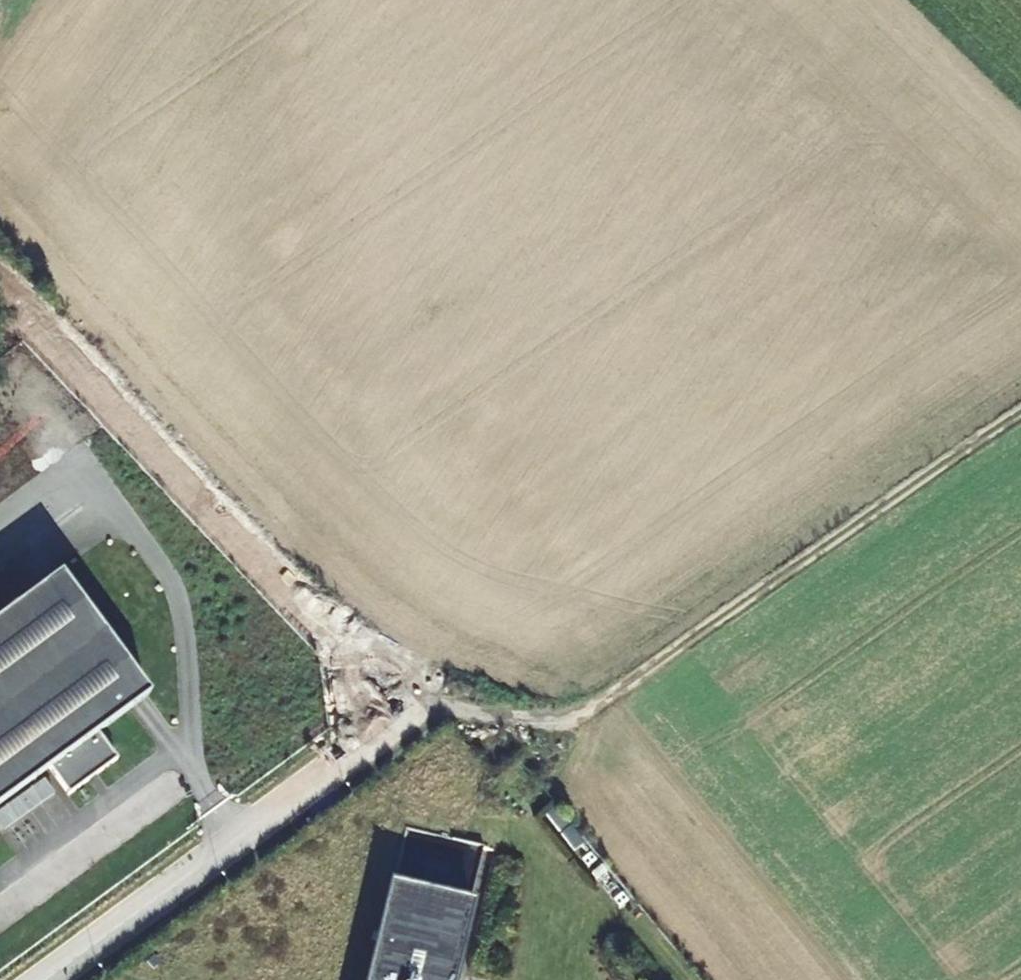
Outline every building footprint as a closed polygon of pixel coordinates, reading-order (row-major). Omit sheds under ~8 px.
[(67,583),(0,631),(0,816),(55,777),(74,804),(123,769),(104,742),(155,705),(67,583)] [(568,829),(555,812),(545,819),(558,836),(568,829)] [(583,848),(569,831),(560,838),(574,855),(583,848)] [(598,867),(587,854),(578,861),(588,875),(598,867)] [(605,876),(600,870),(591,878),(596,884),(605,876)] [(391,889),(368,979),(453,979),(471,908),(391,889)]
